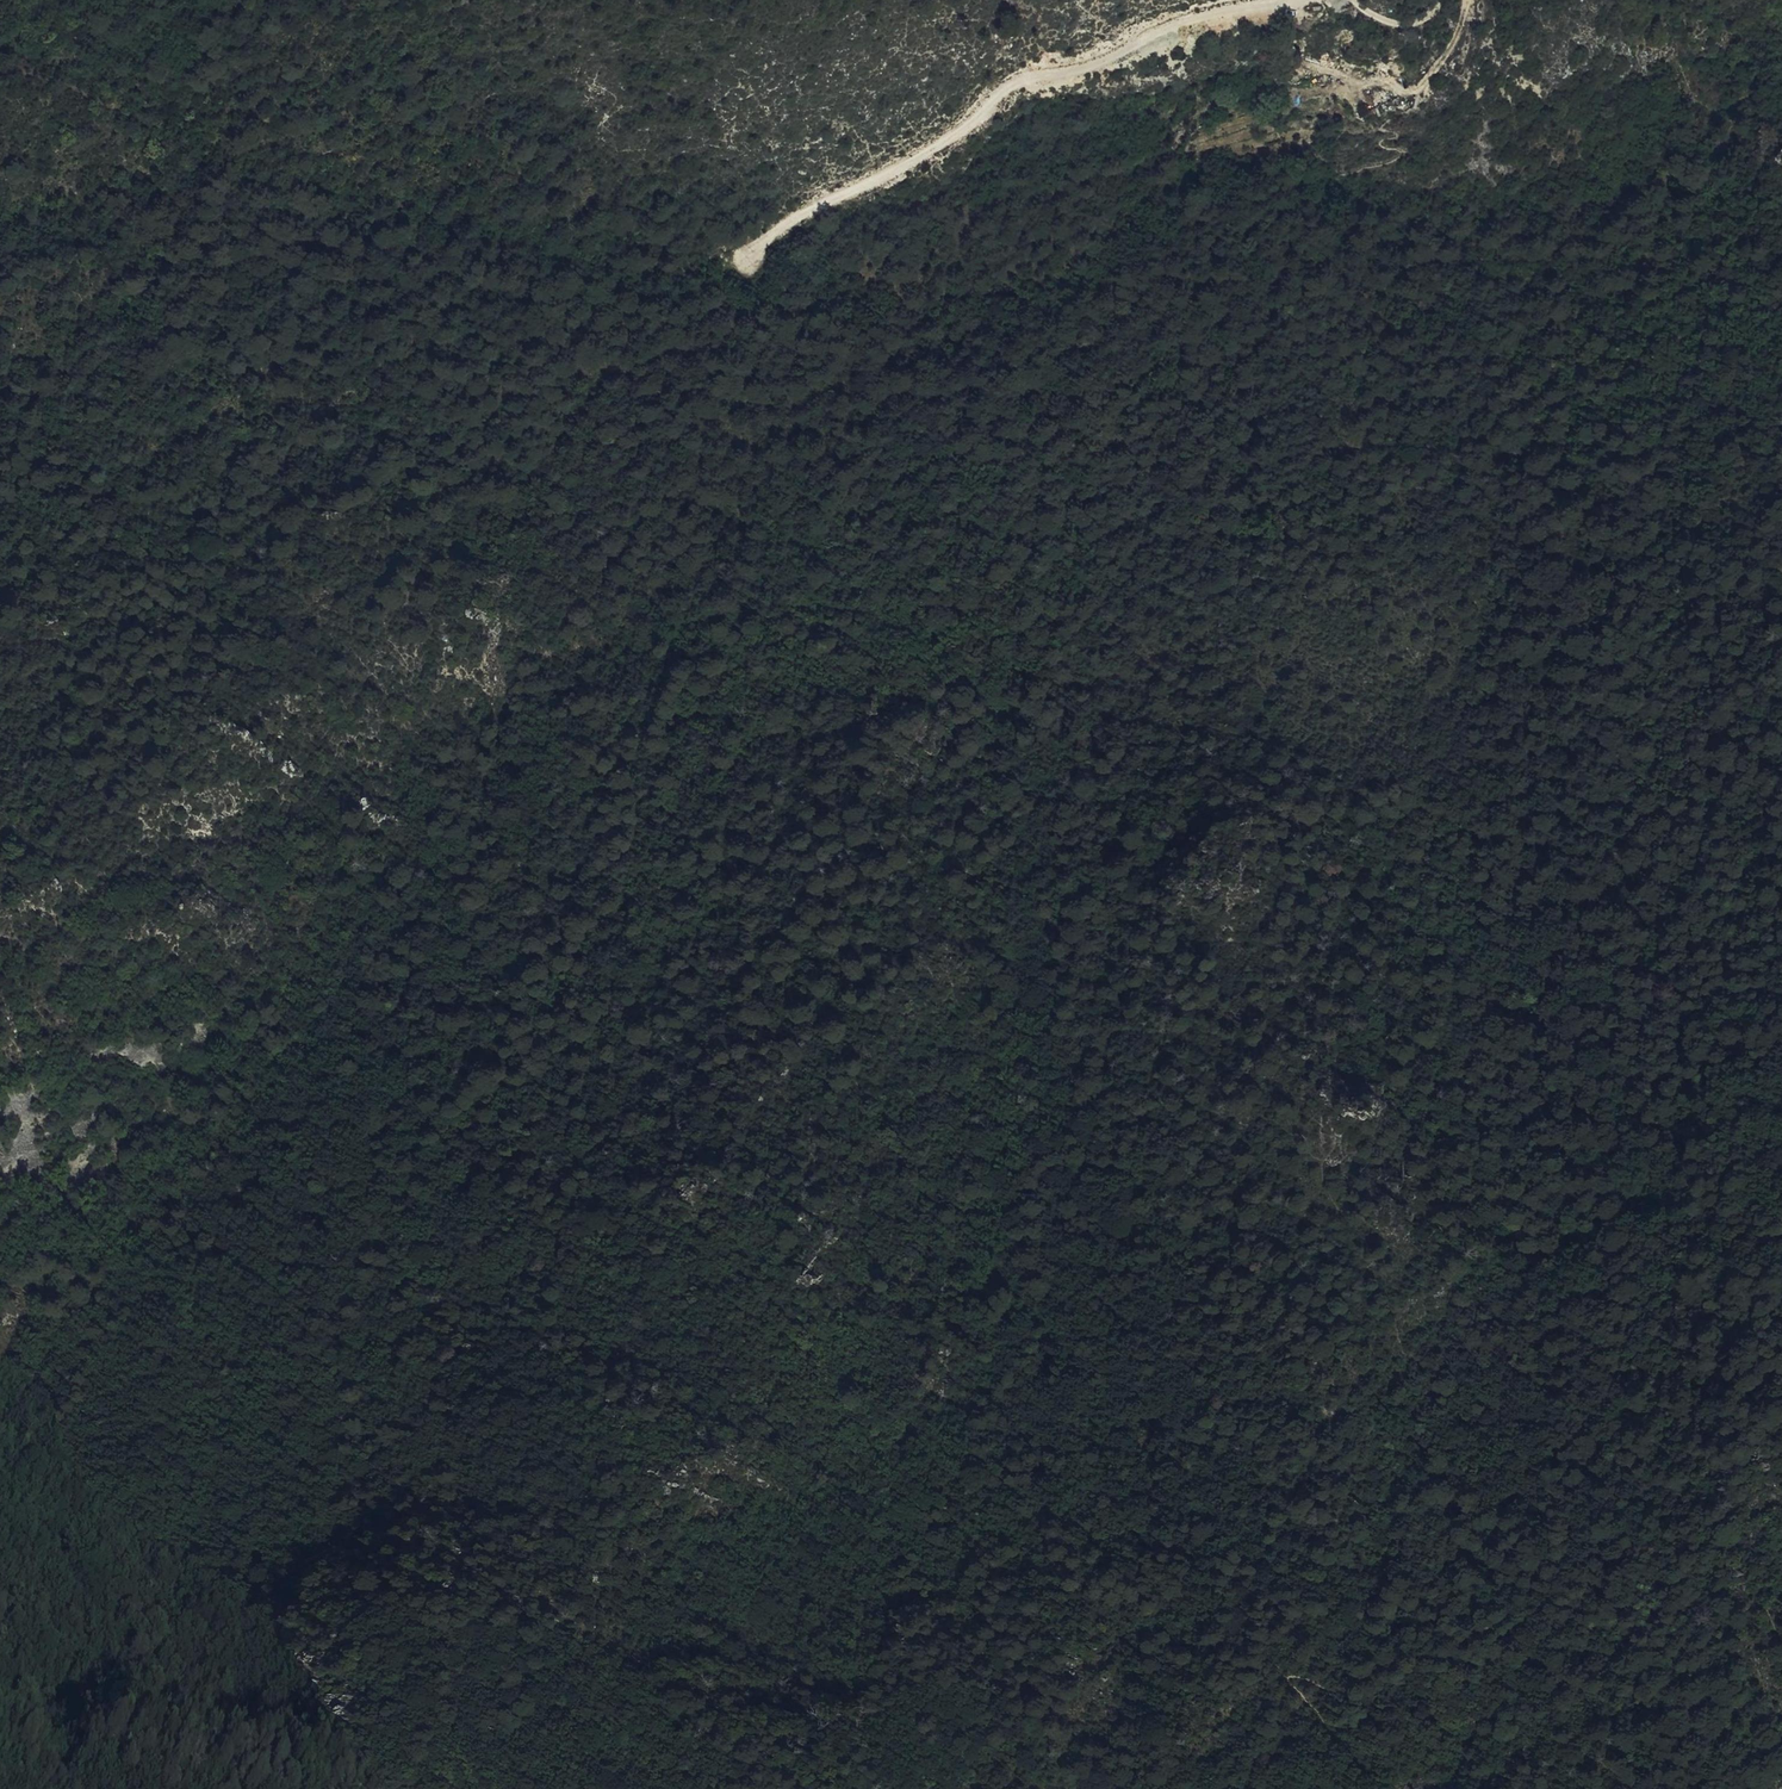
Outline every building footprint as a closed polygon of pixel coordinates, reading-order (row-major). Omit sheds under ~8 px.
[(1281,97),(1286,111),(1298,106),(1293,92),(1281,97)]
